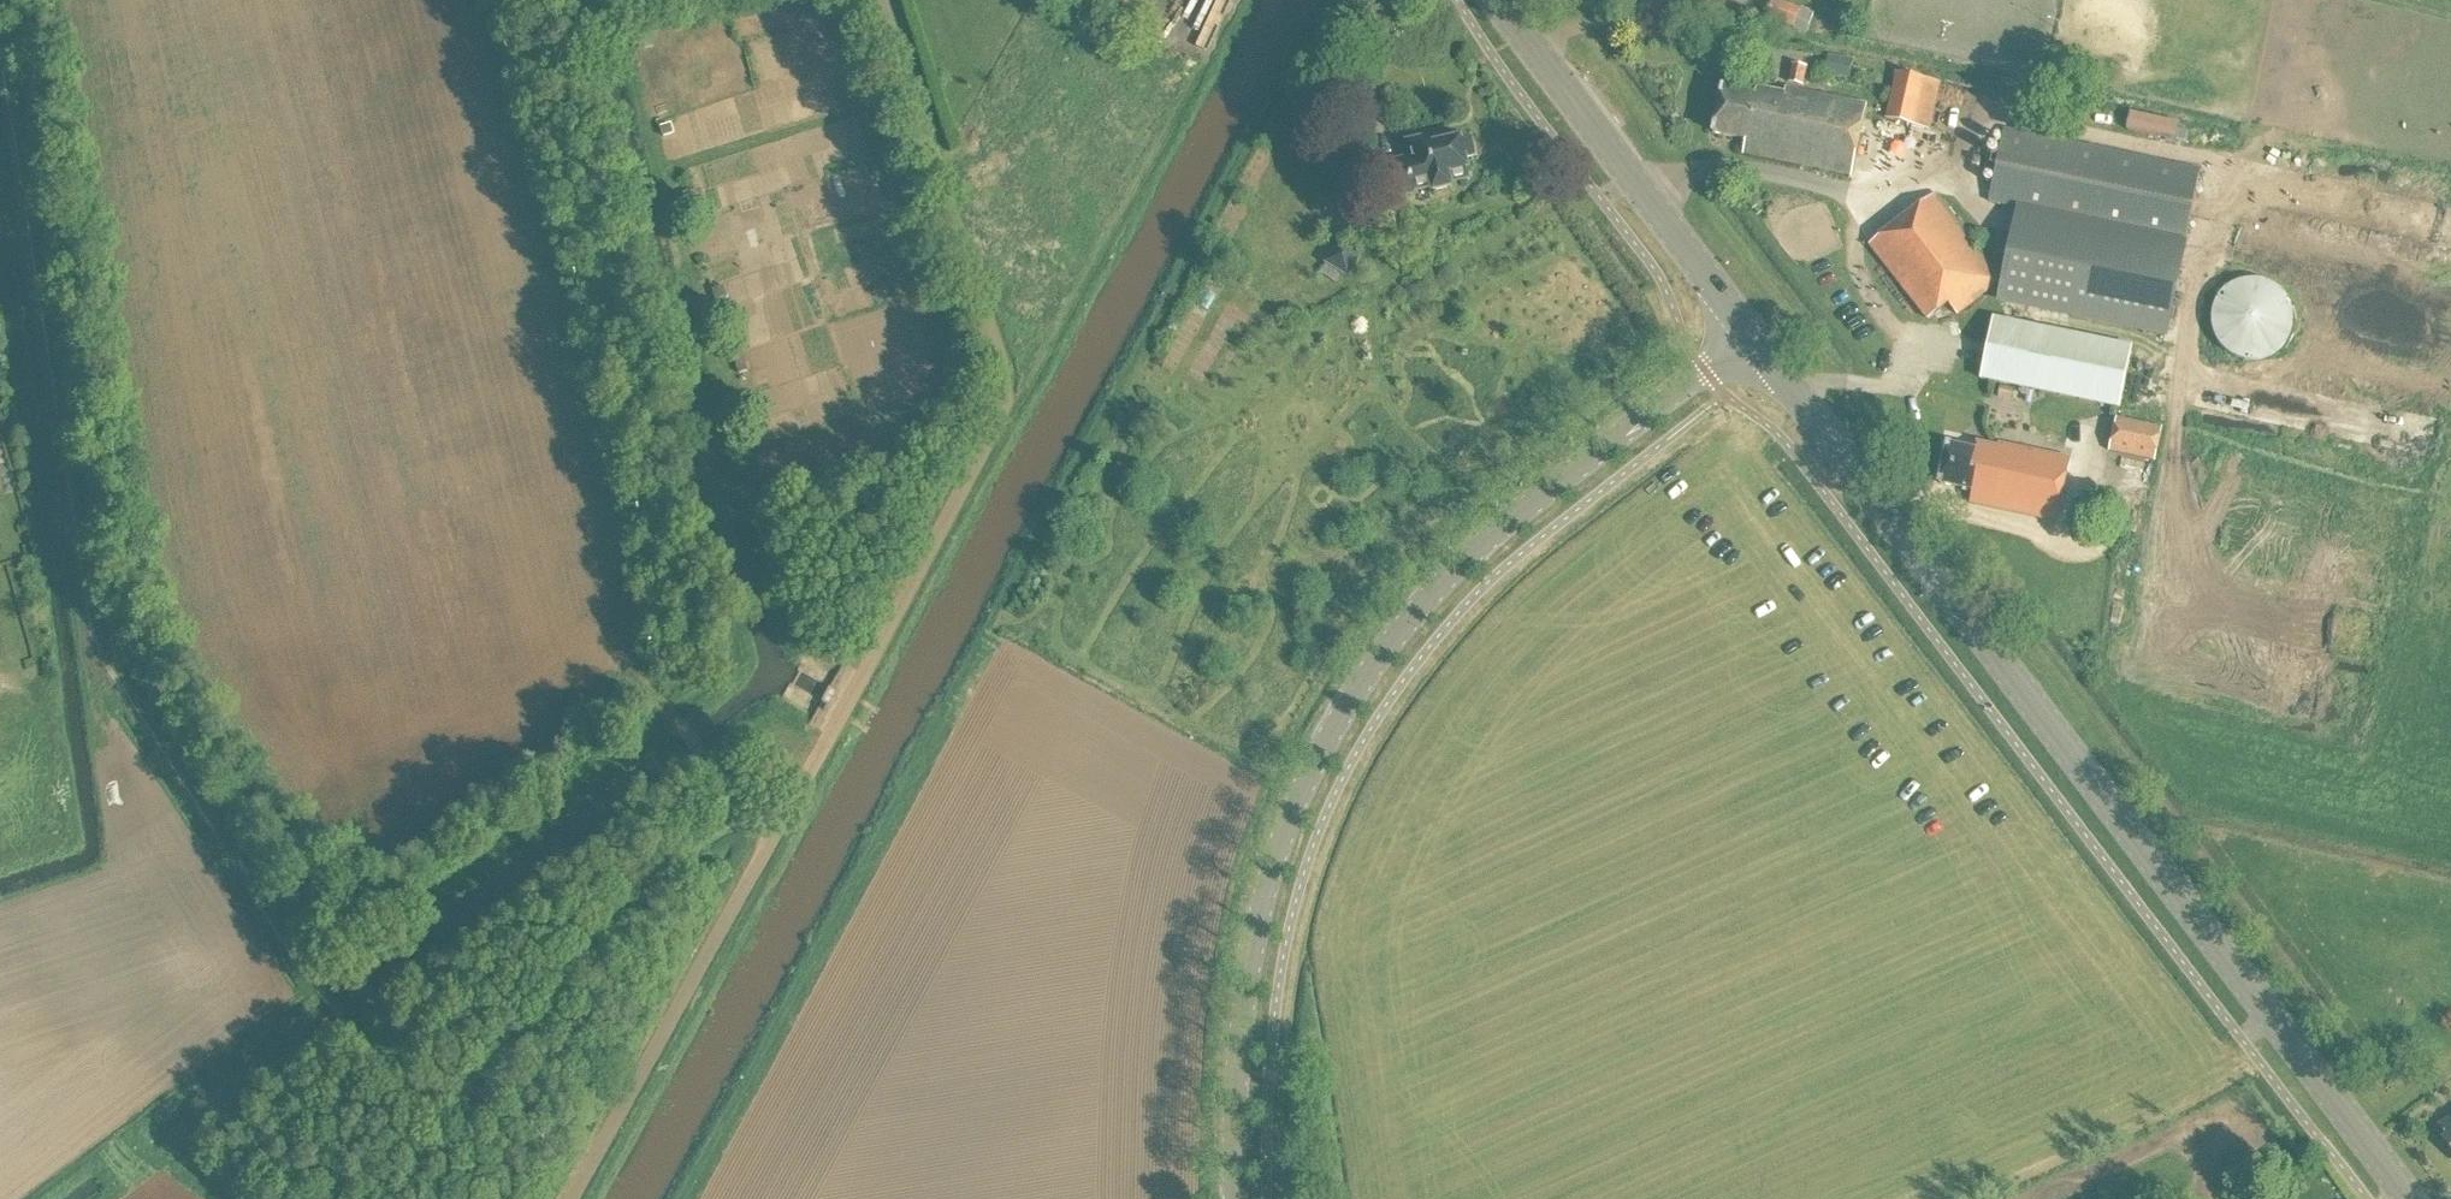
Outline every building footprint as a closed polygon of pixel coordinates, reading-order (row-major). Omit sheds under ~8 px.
[(1793,30),(1800,9),(1773,0),(1766,21),(1793,30)] [(1849,81),(1853,62),(1828,57),(1824,76),(1849,81)] [(1803,88),(1807,69),(1791,66),(1788,85),(1803,88)] [(1896,76),(1885,123),(1930,135),(1941,87),(1896,76)] [(1852,179),(1868,108),(1786,90),(1785,96),(1758,90),(1757,97),(1722,89),(1712,134),(1747,142),(1744,155),(1852,179)] [(2004,134),(1989,206),(2185,248),(2200,175),(2004,134)] [(1463,157),(1475,155),(1472,140),(1462,142),(1460,136),(1414,146),(1416,154),(1386,161),(1394,196),(1416,191),(1415,187),(1432,183),(1433,189),(1450,185),(1449,180),(1467,176),(1463,157)] [(684,209),(703,204),(699,190),(680,195),(684,209)] [(1955,316),(2000,283),(1933,196),(1867,245),(1925,321),(1946,305),(1955,316)] [(1999,300),(2166,335),(2184,249),(2017,214),(1999,300)] [(1339,239),(1325,264),(1349,278),(1363,253),(1339,239)] [(2276,291),(2270,287),(2264,285),(2257,284),(2250,283),(2243,284),(2236,287),(2230,290),(2224,294),(2220,299),(2216,305),(2213,311),(2212,318),(2211,325),(2212,332),(2214,339),(2217,345),(2221,351),(2226,356),(2231,360),(2238,363),(2244,365),(2251,366),(2258,365),(2265,364),(2271,361),(2277,357),(2282,352),(2287,347),(2290,341),(2292,334),(2293,327),(2293,320),(2292,313),(2289,307),(2286,301),(2281,296),(2276,291)] [(2118,409),(2131,347),(1993,319),(1980,382),(2118,409)] [(2115,427),(2109,452),(2155,462),(2162,430),(2116,420),(2115,427)] [(1976,453),(1946,447),(1938,486),(1972,493),(1969,506),(2055,523),(2069,461),(1999,446),(1998,451),(1977,445),(1976,453)] [(2441,1127),(2448,1138),(2444,1141),(2450,1151),(2450,1119),(2441,1127)]
